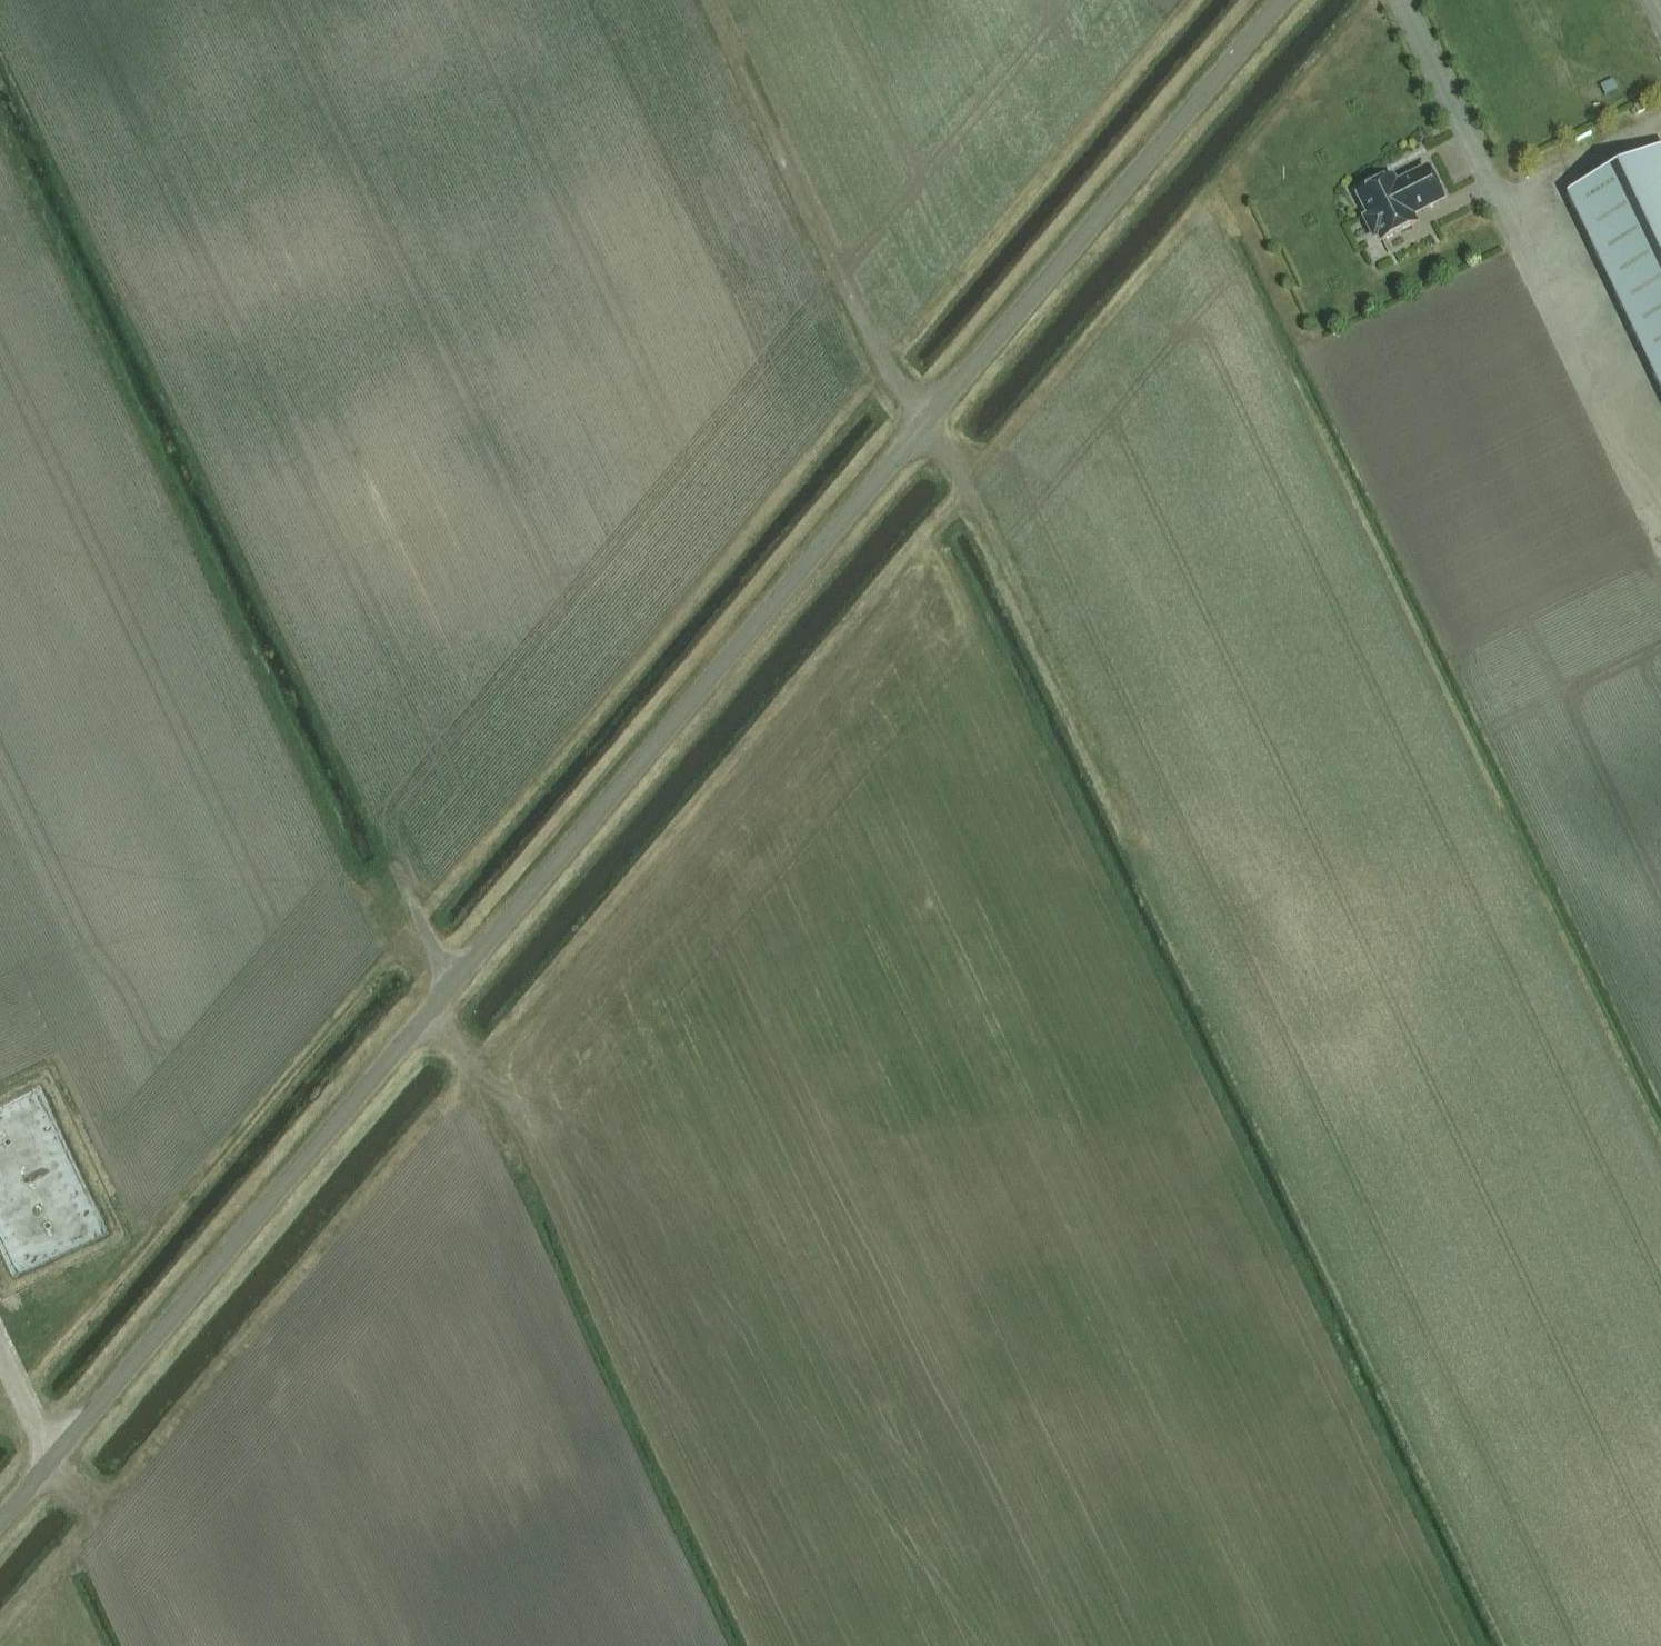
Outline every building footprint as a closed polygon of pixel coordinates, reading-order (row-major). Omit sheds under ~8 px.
[(1568,198),(1660,392),(1660,153),(1568,198)] [(1443,200),(1428,172),(1396,187),(1392,180),(1384,185),(1378,183),(1369,187),(1367,193),(1359,197),(1370,219),(1366,221),(1375,239),(1380,237),(1383,243),(1416,225),(1411,217),(1443,200)]
